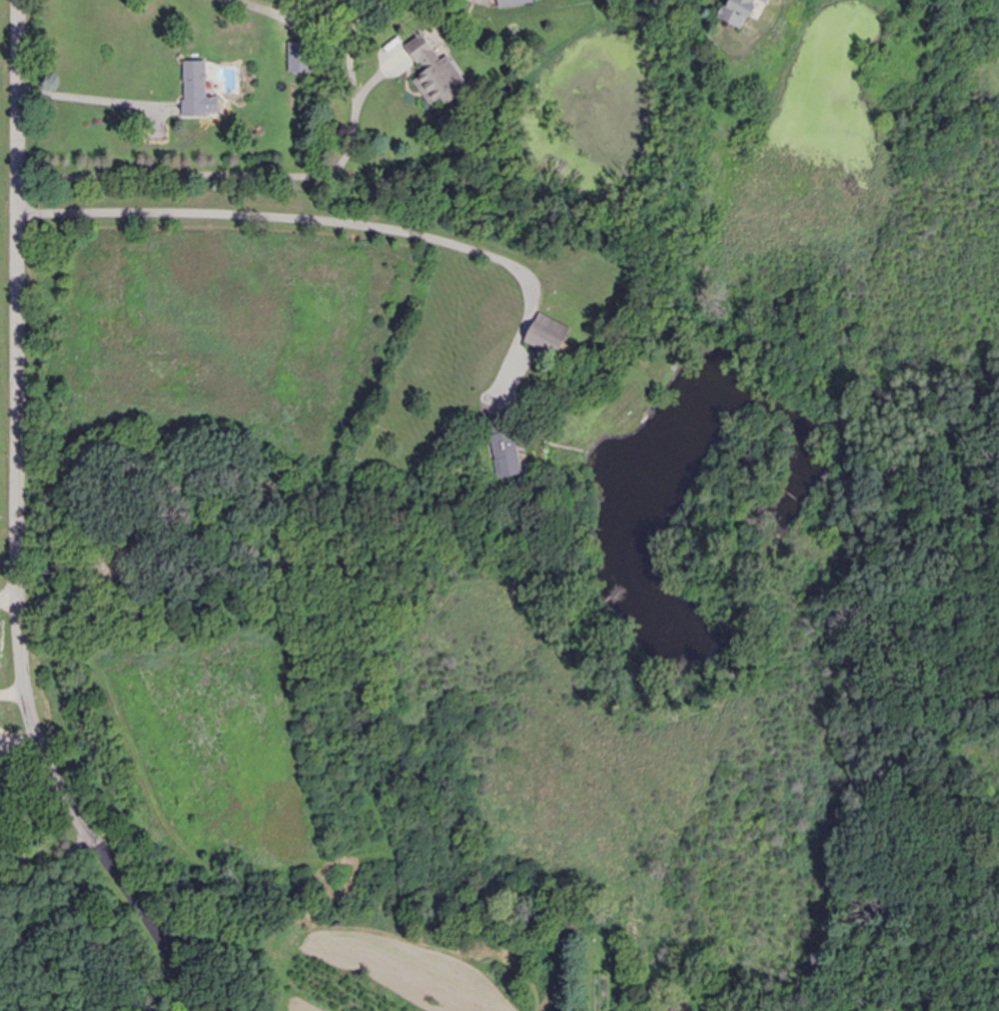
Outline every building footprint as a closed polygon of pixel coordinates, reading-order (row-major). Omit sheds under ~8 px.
[(502,9),(538,3),(538,0),(501,0),(502,9)] [(726,18),(748,29),(754,15),(761,18),(769,0),(735,0),(726,18)] [(291,42),(291,72),(315,72),(315,42),(291,42)] [(417,78),(432,105),(469,84),(452,54),(443,59),(433,42),(415,53),(426,73),(417,78)] [(186,61),(186,117),(220,117),(220,97),(208,97),(209,61),(186,61)] [(576,329),(542,314),(530,341),(563,357),(576,329)] [(526,474),(519,432),(495,436),(502,478),(526,474)]
